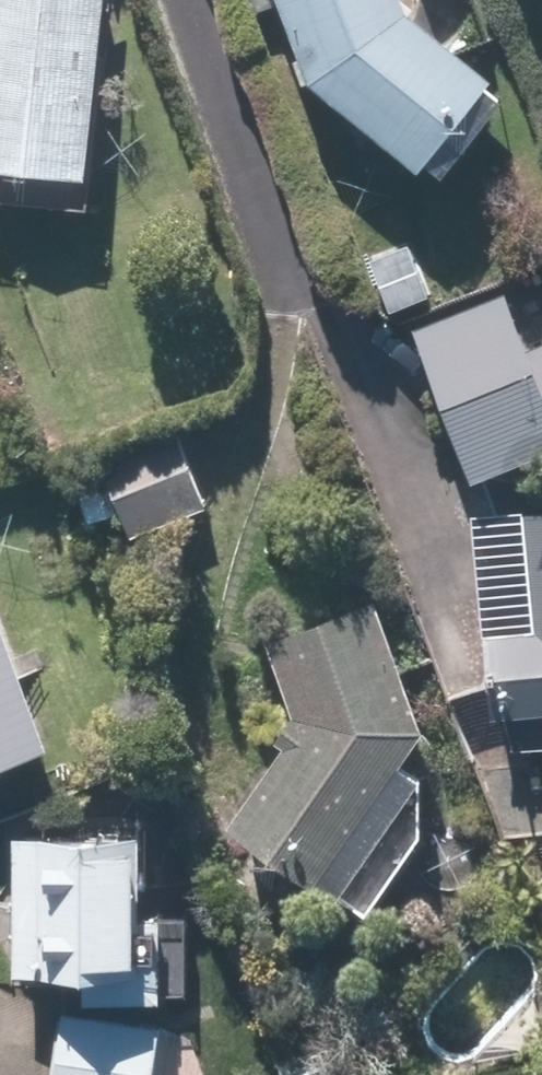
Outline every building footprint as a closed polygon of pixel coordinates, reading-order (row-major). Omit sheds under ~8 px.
[(105,0),(0,0),(0,168),(89,176),(105,0)] [(407,14),(402,0),(278,0),(307,81),(420,168),(491,78),(407,14)] [(473,479),(541,452),(541,341),(526,348),(504,292),(413,328),(473,479)] [(98,459),(129,537),(206,507),(175,428),(98,459)] [(523,514),(534,631),(483,636),(491,718),(540,713),(541,736),(541,512),(523,514)] [(423,728),(372,600),(269,640),(267,640),(292,718),(291,718),(278,737),(286,742),(229,826),(316,885),(423,728)] [(50,749),(0,617),(0,768),(50,749)] [(14,974),(86,973),(86,960),(137,960),(136,850),(85,850),(85,837),(13,837),(14,974)] [(63,1011),(53,1074),(205,1074),(191,1039),(158,1025),(63,1011)]
